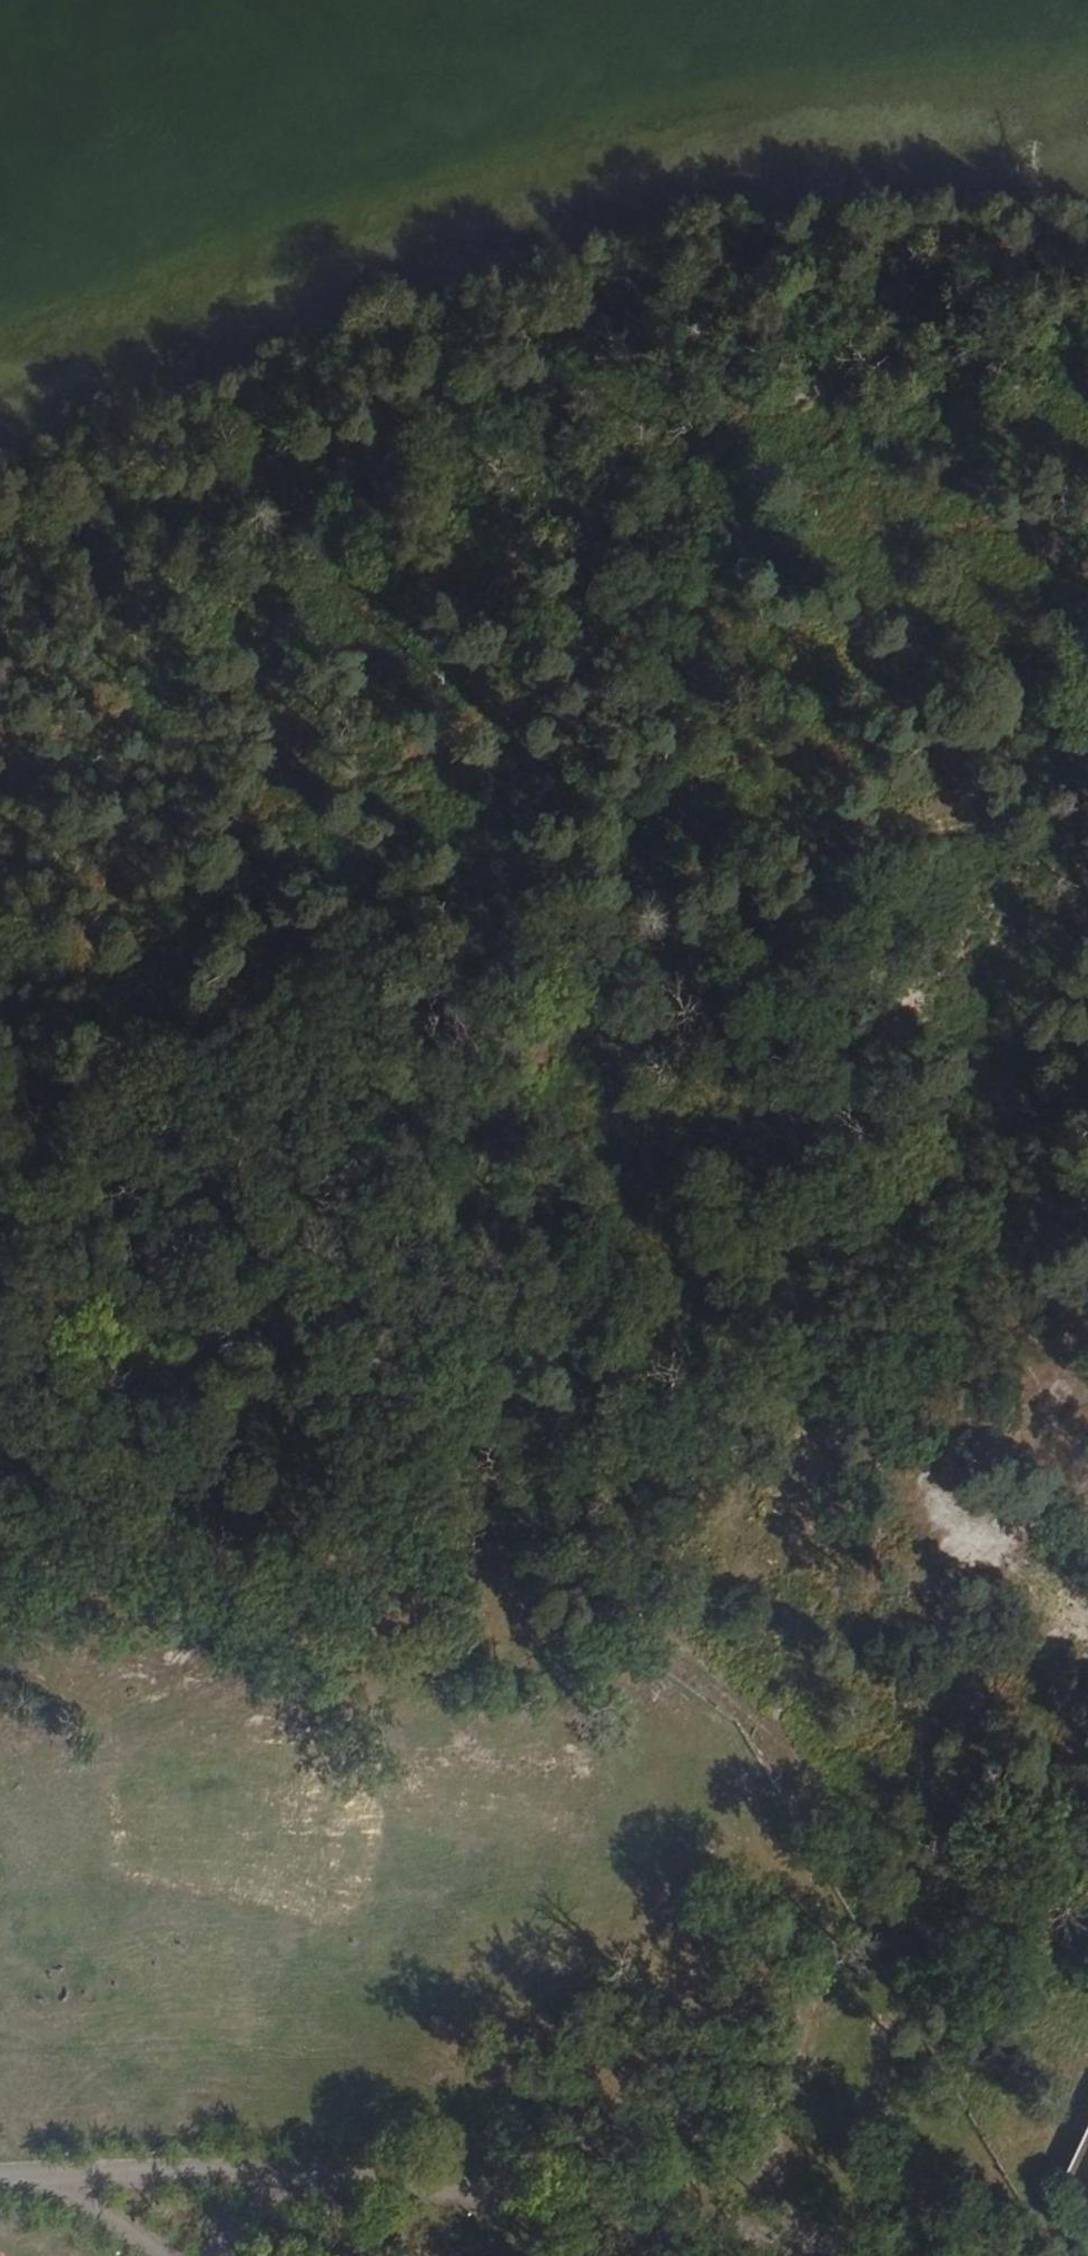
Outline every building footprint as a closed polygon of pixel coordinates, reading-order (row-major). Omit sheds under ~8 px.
[(1087,2239),(1087,2088),(1081,2084),(1033,2186),(1076,2210),(1069,2230),(1087,2239)]
